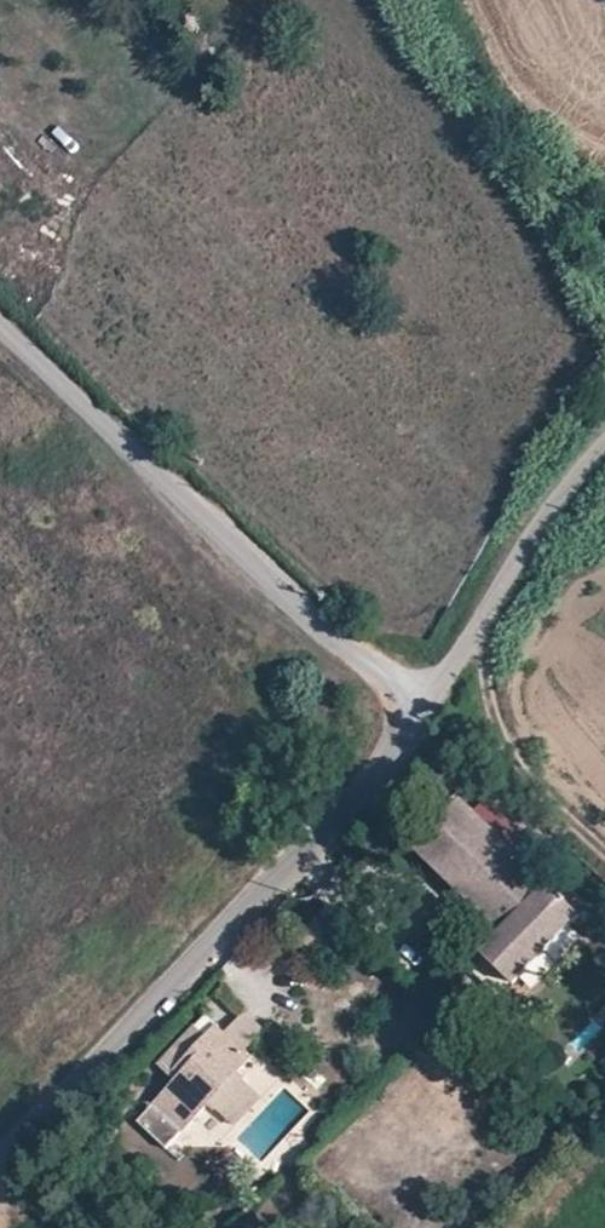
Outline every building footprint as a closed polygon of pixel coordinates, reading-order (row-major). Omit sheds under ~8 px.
[(12,212),(32,188),(0,157),(0,201),(12,212)] [(415,848),(501,933),(479,955),(512,988),(580,921),(462,802),(415,848)] [(222,1033),(241,1051),(263,1026),(244,1009),(222,1033)] [(177,1083),(139,1124),(164,1146),(219,1086),(245,1110),(273,1080),(241,1051),(222,1033),(205,1018),(160,1067),(177,1083)] [(195,1166),(230,1124),(206,1105),(172,1147),(195,1166)]
